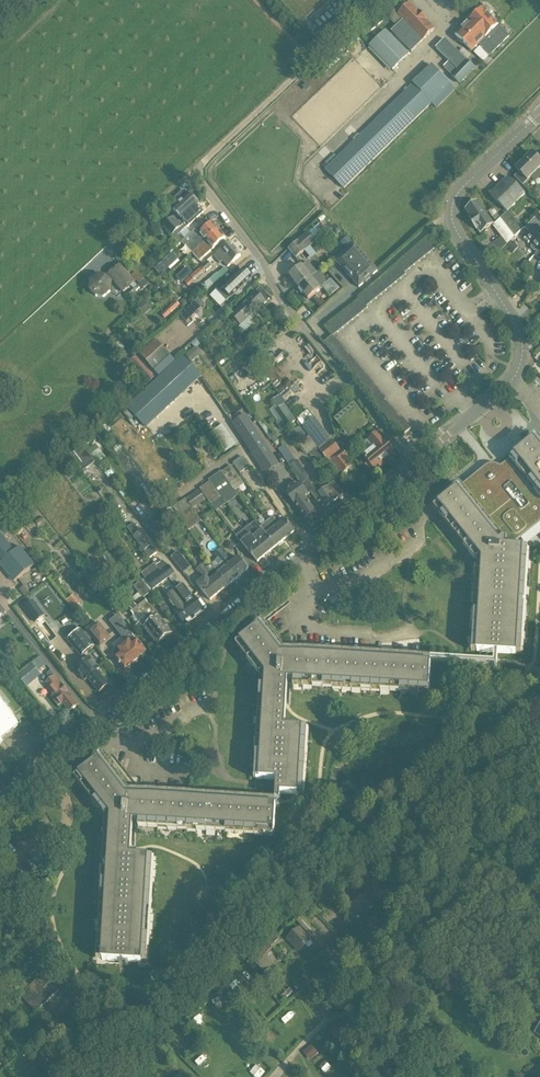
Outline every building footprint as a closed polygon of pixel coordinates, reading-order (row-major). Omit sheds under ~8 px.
[(411,53),(427,37),(435,30),(410,5),(400,15),(405,21),(392,33),(411,53)] [(462,29),(455,35),(457,37),(472,52),(479,45),(483,49),(490,56),(509,37),(489,16),(492,12),(486,5),(462,29)] [(351,45),(362,35),(357,30),(358,29),(357,28),(345,39),(351,45)] [(393,70),(408,55),(386,31),(370,47),(393,70)] [(474,69),(445,39),(436,49),(450,62),(444,68),(460,84),(474,69)] [(437,108),(455,89),(432,66),(326,170),(344,188),(432,103),(437,108)] [(539,169),(539,162),(532,154),(516,170),(520,173),(515,178),(523,186),(539,169)] [(507,212),(525,195),(508,177),(490,195),(507,212)] [(189,195),(184,190),(175,199),(179,204),(173,210),(182,220),(179,222),(174,216),(163,226),(171,235),(184,223),(182,220),(198,206),(200,204),(190,194),(189,195)] [(480,234),(493,225),(477,203),(466,210),(472,218),(469,219),(480,234)] [(179,245),(181,243),(186,238),(182,233),(204,212),(198,206),(182,220),(184,223),(171,235),(172,236),(171,237),(179,245)] [(508,212),(501,219),(514,238),(524,228),(508,212)] [(526,228),(531,233),(527,238),(533,244),(532,246),(532,248),(535,250),(536,250),(538,249),(539,250),(537,253),(539,256),(539,223),(535,218),(526,228)] [(514,238),(501,219),(493,226),(505,241),(507,245),(514,238)] [(186,246),(193,254),(198,249),(219,230),(212,223),(202,232),(198,228),(186,238),(181,243),(185,246),(186,246)] [(299,241),(289,250),(294,256),(296,258),(298,256),(306,250),(315,243),(327,233),(320,224),(313,230),(308,234),(308,233),(298,241),(299,241)] [(193,254),(200,261),(226,238),(219,230),(198,249),(193,254)] [(348,238),(343,243),(347,248),(352,243),(348,238)] [(349,356),(333,337),(368,308),(367,307),(406,275),(405,273),(434,249),(427,240),(397,264),(399,266),(359,298),(360,300),(326,328),(333,337),(324,344),(340,364),(341,363),(377,407),(376,408),(392,428),(394,427),(402,436),(411,429),(403,419),(401,420),(385,401),(386,400),(350,356),(349,356)] [(507,245),(505,241),(497,249),(500,252),(507,245)] [(513,243),(512,241),(506,247),(513,254),(519,248),(517,246),(518,246),(514,242),(513,243)] [(228,267),(240,256),(241,256),(230,242),(213,256),(220,264),(222,261),(228,267)] [(334,260),(357,286),(376,270),(353,244),(334,260)] [(172,254),(155,270),(161,277),(179,261),(172,254)] [(208,262),(185,283),(188,286),(194,281),(205,270),(206,272),(212,266),(208,262)] [(299,288),(311,278),(317,273),(308,262),(290,277),(299,288)] [(135,282),(120,266),(109,275),(110,277),(107,279),(106,278),(98,277),(91,283),(91,291),(96,297),(104,298),(111,292),(111,284),(111,283),(113,281),(124,292),(135,282)] [(188,267),(176,278),(182,284),(193,273),(188,267)] [(202,287),(206,292),(221,279),(222,279),(230,272),(226,267),(218,274),(217,274),(208,282),(207,282),(202,287)] [(238,270),(216,290),(227,301),(251,278),(244,270),(241,273),(238,270)] [(319,272),(317,273),(311,278),(299,288),(308,299),(321,289),(320,289),(322,287),(330,297),(339,290),(340,289),(331,280),(328,282),(319,272)] [(138,273),(133,278),(139,284),(144,279),(138,273)] [(139,284),(138,285),(141,289),(147,283),(144,279),(139,284)] [(257,311),(271,298),(261,288),(247,301),(257,311)] [(199,298),(181,316),(187,323),(205,305),(199,298)] [(143,301),(137,307),(144,315),(150,310),(143,301)] [(257,311),(247,301),(231,315),(241,326),(257,311)] [(178,309),(181,307),(179,306),(180,306),(176,302),(162,315),(165,318),(177,308),(178,309)] [(266,345),(275,337),(266,327),(257,335),(266,345)] [(154,371),(171,356),(156,339),(139,355),(154,371)] [(186,355),(186,356),(191,362),(201,354),(195,348),(186,355)] [(178,361),(128,407),(147,427),(197,381),(202,376),(183,356),(178,361)] [(136,356),(130,361),(149,383),(155,378),(136,356)] [(226,356),(219,361),(221,365),(228,360),(226,356)] [(283,403),(274,410),(280,419),(276,422),(282,430),(295,421),(283,403)] [(354,405),(336,420),(349,437),(368,422),(354,405)] [(308,411),(297,419),(304,428),(314,419),(308,411)] [(266,445),(246,416),(232,424),(251,454),(265,475),(280,465),(266,444),(266,445)] [(371,417),(368,419),(373,426),(377,423),(371,417)] [(304,428),(302,428),(306,433),(309,437),(328,462),(331,460),(342,475),(352,467),(347,460),(349,458),(342,450),(340,451),(315,419),(314,419),(304,428)] [(381,439),(377,434),(368,441),(373,446),(362,455),(374,469),(378,465),(381,468),(385,464),(383,461),(394,453),(382,438),(381,439)] [(345,438),(342,440),(346,447),(352,442),(349,439),(349,438),(348,438),(347,438),(347,437),(346,437),(346,438),(345,438)] [(436,507),(479,560),(474,651),(494,652),(499,653),(503,653),(519,654),(526,548),(522,548),(517,548),(515,547),(515,544),(539,523),(539,444),(535,439),(501,467),(500,466),(499,466),(497,465),(496,465),(495,465),(494,465),(492,465),(491,465),(490,465),(489,465),(488,466),(486,466),(485,467),(484,468),(483,469),(476,474),(436,507)] [(202,460),(208,455),(200,444),(194,448),(202,460)] [(83,446),(71,455),(83,471),(95,462),(83,446)] [(98,464),(106,457),(99,449),(91,455),(98,464)] [(240,474),(249,467),(242,457),(233,464),(240,474)] [(68,471),(75,465),(69,458),(62,463),(68,471)] [(303,473),(296,462),(289,466),(297,478),(303,473)] [(235,491),(244,485),(232,466),(220,474),(233,491),(234,490),(235,491)] [(221,499),(233,491),(220,474),(210,481),(210,482),(209,482),(221,499)] [(305,489),(308,495),(311,493),(318,503),(322,500),(327,507),(343,495),(334,483),(318,494),(308,480),(302,484),(305,489)] [(211,506),(221,499),(209,482),(200,489),(211,506)] [(304,490),(299,482),(285,492),(294,505),(295,504),(306,519),(316,512),(305,497),(308,495),(305,489),(304,490)] [(206,500),(199,491),(186,500),(186,499),(192,509),(193,510),(206,500)] [(180,517),(192,509),(186,499),(173,508),(180,517)] [(30,500),(22,506),(28,514),(35,508),(30,500)] [(28,514),(22,506),(12,514),(18,521),(28,514)] [(172,510),(164,515),(171,525),(178,519),(172,510)] [(279,525),(273,517),(267,522),(270,526),(271,524),(285,541),(295,532),(285,520),(279,525)] [(155,540),(168,530),(159,518),(146,527),(155,540)] [(17,521),(9,527),(13,533),(15,535),(19,536),(22,533),(22,530),(23,529),(21,527),(17,521)] [(270,526),(267,522),(261,528),(266,535),(276,548),(285,541),(271,524),(270,526)] [(266,535),(261,528),(257,523),(252,528),(250,526),(244,531),(247,535),(253,530),(258,536),(254,540),(267,555),(276,548),(266,535)] [(134,524),(128,529),(134,537),(133,537),(144,552),(150,559),(157,553),(152,546),(153,546),(141,531),(140,532),(134,524)] [(258,536),(253,530),(247,535),(244,531),(241,533),(246,540),(242,543),(258,563),(267,555),(254,540),(258,536)] [(14,583),(35,565),(21,547),(15,552),(7,542),(4,538),(0,533),(0,565),(14,583)] [(233,563),(221,549),(219,550),(224,557),(218,561),(222,566),(224,564),(236,579),(248,570),(239,558),(233,563)] [(222,566),(218,561),(224,557),(219,550),(215,554),(218,559),(211,565),(213,567),(212,568),(217,575),(227,587),(236,579),(224,564),(222,566)] [(184,574),(191,569),(178,552),(171,558),(184,574)] [(96,581),(101,576),(97,570),(99,569),(90,557),(83,563),(96,581)] [(162,561),(156,566),(166,580),(174,574),(169,566),(162,561)] [(154,564),(142,574),(148,582),(145,584),(150,591),(166,580),(156,566),(154,564)] [(201,575),(207,570),(203,565),(197,570),(201,575)] [(219,594),(227,587),(217,575),(212,568),(208,571),(211,575),(207,578),(210,582),(219,594)] [(210,601),(219,594),(210,582),(207,578),(211,575),(208,571),(207,570),(201,575),(204,579),(197,585),(210,601)] [(25,596),(29,593),(24,586),(19,590),(25,596)] [(193,597),(184,586),(175,592),(182,601),(189,611),(188,611),(194,619),(204,611),(193,597)] [(186,625),(194,619),(188,611),(189,611),(182,601),(175,592),(166,599),(186,625)] [(139,593),(133,599),(142,611),(147,618),(165,640),(173,634),(159,617),(158,617),(139,593)] [(133,599),(128,603),(132,608),(130,610),(135,617),(133,619),(135,622),(136,623),(138,625),(137,626),(142,632),(144,630),(158,646),(165,640),(147,618),(142,611),(133,599)] [(34,602),(25,609),(36,624),(45,617),(34,602)] [(166,617),(172,613),(167,606),(161,610),(166,617)] [(76,619),(60,631),(68,640),(82,657),(94,647),(80,630),(83,628),(76,619)] [(99,648),(106,642),(110,639),(97,624),(87,633),(99,648)] [(429,691),(431,667),(431,662),(283,654),(261,625),(239,643),(264,675),(258,779),(277,780),(276,800),(281,800),(281,794),(302,795),(305,729),(285,727),(288,679),(293,679),(293,683),(429,691)] [(133,644),(129,639),(127,641),(141,659),(148,653),(137,640),(133,644)] [(125,671),(141,659),(127,641),(116,650),(120,654),(115,658),(125,671)] [(27,686),(41,676),(38,672),(47,665),(41,657),(32,664),(32,665),(19,676),(27,686)] [(97,671),(100,669),(90,658),(76,670),(85,681),(88,679),(100,693),(109,685),(97,671)] [(77,706),(55,678),(46,685),(54,695),(56,694),(70,712),(77,706)] [(12,731),(22,724),(12,711),(0,695),(0,741),(12,731)] [(274,832),(276,804),(127,795),(100,759),(78,776),(109,816),(100,960),(145,963),(151,857),(131,855),(133,820),(136,820),(136,823),(274,832)] [(326,891),(321,896),(324,900),(329,895),(326,891)] [(393,923),(388,918),(383,922),(388,928),(393,923)] [(300,927),(286,939),(299,953),(313,940),(307,932),(305,933),(300,927)] [(253,956),(250,958),(265,974),(272,967),(277,973),(281,970),(276,964),(276,965),(266,954),(272,949),(270,947),(280,937),(277,934),(253,956)] [(9,964),(15,958),(11,953),(4,959),(9,964)] [(36,1013),(59,991),(43,974),(20,996),(36,1013)] [(68,998),(45,1018),(58,1033),(81,1012),(68,998)] [(345,1019),(329,1025),(335,1040),(351,1034),(345,1019)] [(177,1027),(170,1034),(172,1036),(172,1037),(183,1050),(191,1042),(179,1030),(177,1027)] [(304,1053),(310,1060),(318,1053),(312,1046),(304,1053)]
